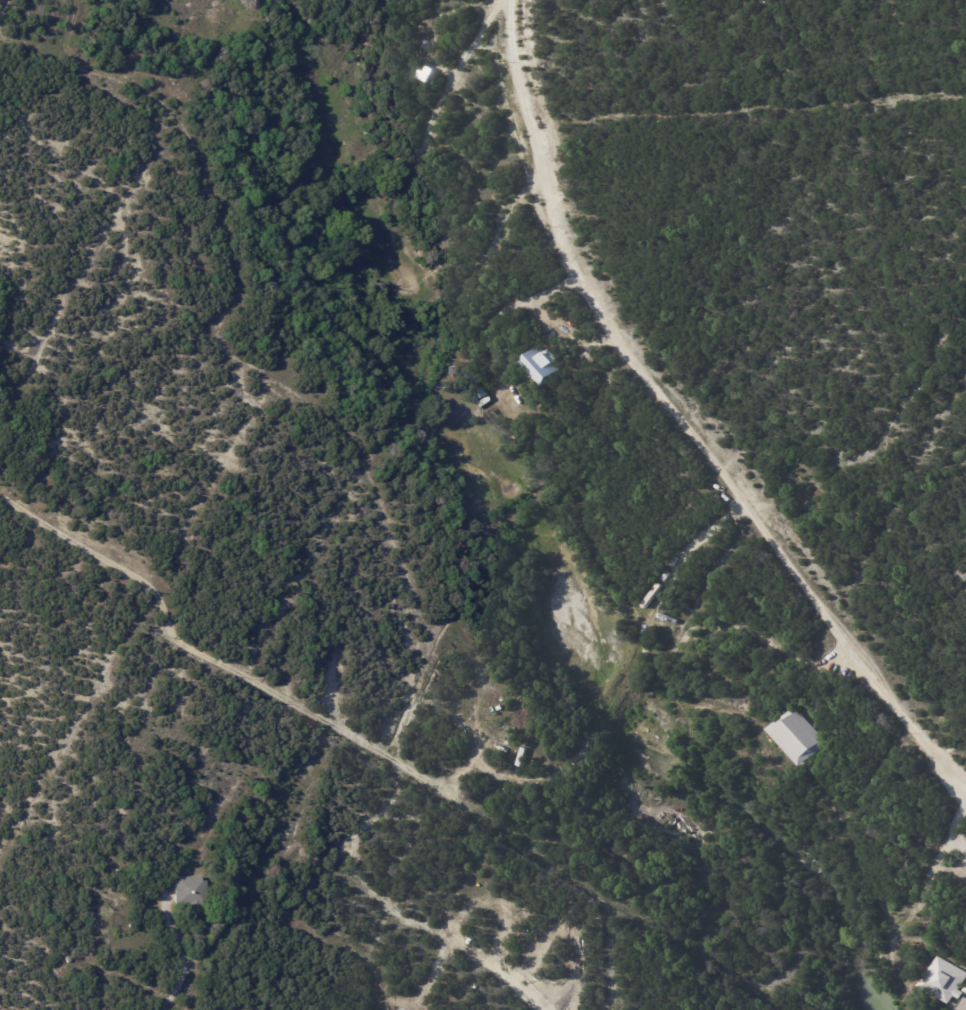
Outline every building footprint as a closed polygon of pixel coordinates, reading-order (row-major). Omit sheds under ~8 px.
[(561,369),(540,346),(522,362),(544,385),(561,369)] [(802,715),(829,744),(806,768),(771,730),(795,707),(802,715)] [(176,906),(175,877),(202,877),(202,881),(207,881),(207,906),(176,906)] [(131,928),(131,921),(140,922),(139,929),(131,928)] [(938,957),(965,974),(965,979),(959,992),(963,994),(964,994),(961,1000),(957,998),(953,1006),(923,987),(938,957)]
